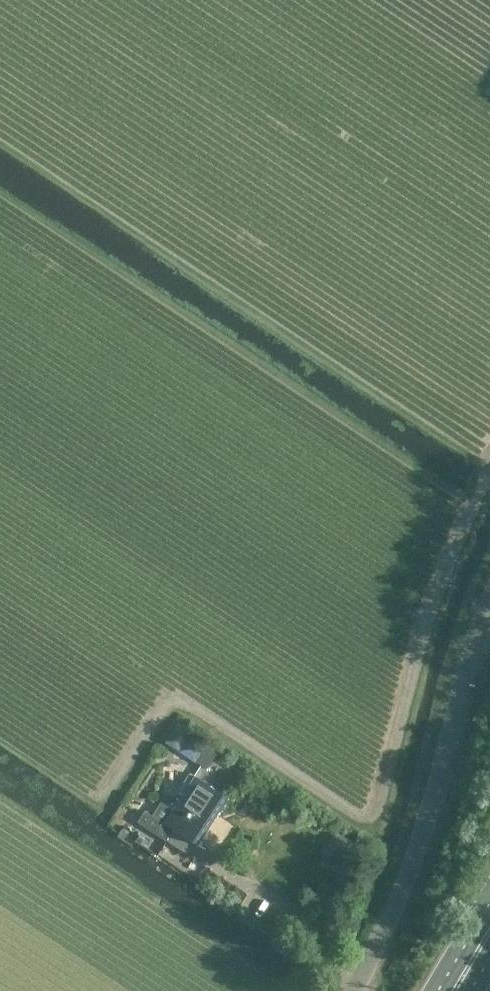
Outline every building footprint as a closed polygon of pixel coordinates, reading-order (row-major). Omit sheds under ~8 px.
[(164,742),(195,762),(208,742),(178,722),(164,742)] [(224,794),(191,772),(179,790),(183,793),(173,809),(161,801),(152,815),(145,810),(137,822),(166,840),(173,829),(192,842),(224,794)]
